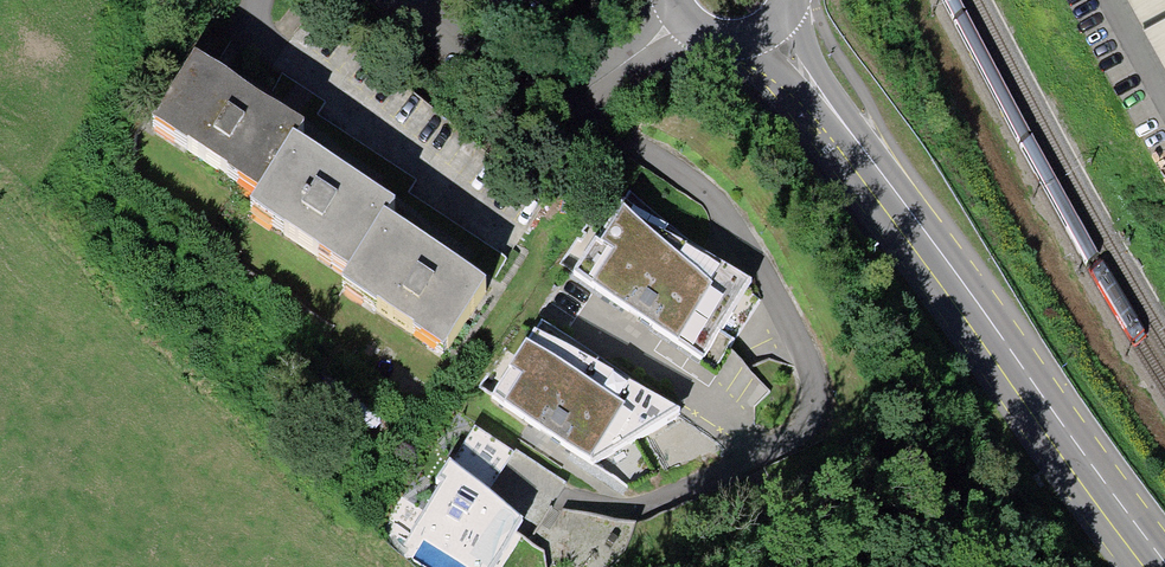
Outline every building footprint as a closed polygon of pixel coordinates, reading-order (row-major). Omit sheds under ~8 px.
[(1164,59),(1164,0),(1132,0),(1164,59)] [(301,140),(194,70),(155,129),(262,199),(292,153),(301,140)] [(393,219),(292,153),(262,199),(251,215),(353,281),(385,233),(393,219)] [(746,289),(621,210),(575,283),(700,361),(746,289)] [(486,299),(385,233),(353,281),(346,291),(447,357),(486,299)] [(677,421),(542,328),(494,400),(595,466),(677,421)] [(723,406),(742,430),(759,417),(752,408),(771,393),(759,378),(723,406)] [(474,433),(412,528),(472,566),(493,566),(522,522),(486,499),(513,458),(474,433)] [(636,528),(574,511),(566,538),(592,545),(586,566),(605,566),(606,561),(625,566),(636,528)]
